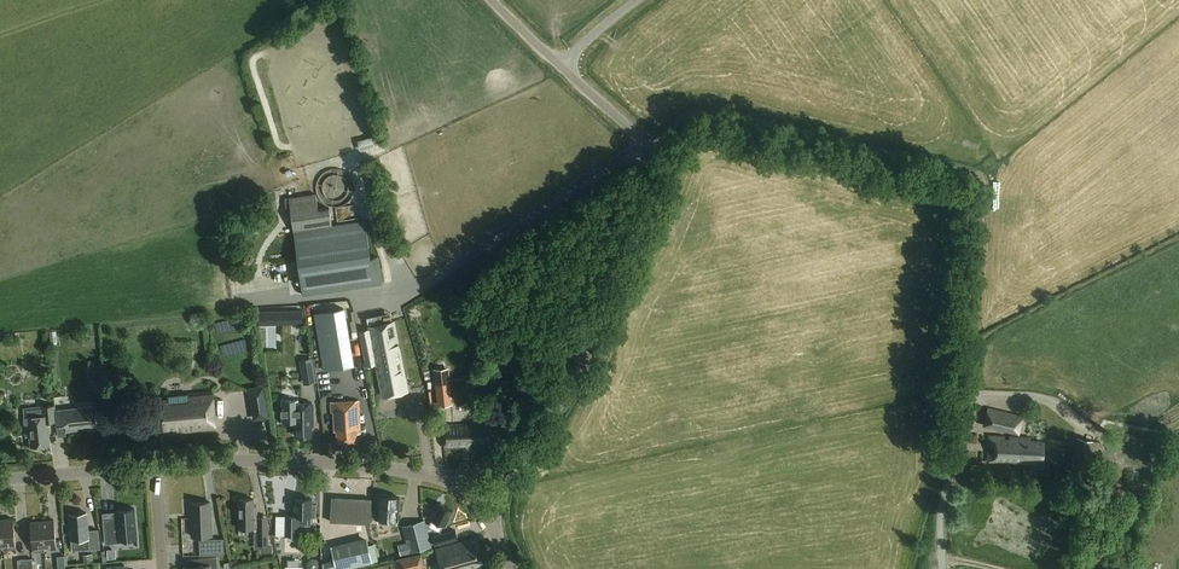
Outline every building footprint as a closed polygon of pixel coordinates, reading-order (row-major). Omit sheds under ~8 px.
[(357,141),(360,150),(374,147),(372,137),(357,141)] [(328,190),(349,196),(352,187),(347,186),(349,182),(340,180),(341,176),(340,175),(341,171),(326,166),(321,181),(330,183),(328,190)] [(288,197),(293,232),(332,226),(329,207),(318,209),(316,194),(288,197)] [(370,258),(365,222),(293,233),(302,295),(381,284),(377,257),(370,258)] [(323,371),(354,366),(344,308),(314,313),(323,371)] [(269,311),(269,321),(303,321),(303,310),(269,311)] [(369,329),(359,330),(366,365),(376,364),(382,397),(408,393),(393,322),(368,327),(369,329)] [(312,358),(300,360),(302,373),(314,371),(312,358)] [(95,370),(91,370),(93,381),(95,381),(96,390),(100,389),(100,392),(104,391),(101,363),(94,364),(95,370)] [(434,368),(435,387),(451,386),(449,367),(434,368)] [(520,387),(512,380),(504,390),(512,396),(520,387)] [(266,396),(264,385),(249,388),(250,398),(266,396)] [(469,387),(447,387),(447,405),(469,406),(469,387)] [(217,430),(213,392),(167,396),(167,400),(156,401),(156,403),(143,404),(145,432),(163,430),(164,435),(217,430)] [(312,403),(298,404),(298,399),(281,399),(281,421),(294,421),(294,427),(297,426),(297,437),(311,436),(310,428),(312,428),(312,403)] [(361,434),(360,401),(331,402),(332,413),(334,413),(335,431),(337,431),(338,442),(358,441),(357,434),(361,434)] [(56,422),(55,411),(54,405),(23,408),(26,437),(30,437),(31,447),(50,446),(48,423),(56,422)] [(55,411),(56,422),(57,426),(65,425),(66,433),(79,432),(78,428),(96,426),(94,407),(55,411)] [(1000,416),(997,429),(1011,432),(1015,414),(988,408),(987,413),(1000,416)] [(486,442),(485,425),(469,426),(469,425),(444,426),(445,449),(464,448),(464,443),(486,442)] [(1072,460),(1087,463),(1093,439),(1077,435),(1072,460)] [(1010,437),(1010,439),(1004,439),(1004,437),(990,436),(990,445),(994,445),(994,452),(990,452),(989,460),(1028,462),(1028,459),(1043,460),(1044,442),(1029,441),(1029,438),(1010,437)] [(378,523),(388,524),(396,524),(398,498),(380,496),(379,506),(371,505),(372,500),(333,498),(331,522),(370,524),(371,512),(378,512),(378,523)] [(254,513),(253,499),(238,500),(238,529),(254,529),(254,525),(257,525),(257,513),(254,513)] [(312,517),(313,499),(296,499),(296,516),(287,516),(286,535),(298,535),(298,525),(312,526),(312,517)] [(211,536),(210,502),(191,503),(192,537),(211,536)] [(429,526),(432,528),(439,532),(443,525),(444,526),(452,511),(438,504),(434,513),(433,512),(430,518),(432,520),(429,526)] [(137,539),(134,509),(116,510),(117,523),(113,523),(113,521),(104,522),(106,544),(120,542),(120,540),(137,539)] [(83,513),(81,511),(78,512),(76,514),(70,514),(71,525),(70,525),(70,527),(69,528),(69,533),(71,534),(71,541),(72,541),(73,550),(100,548),(98,530),(89,531),(88,523),(87,523),(86,513),(83,513)] [(13,519),(1,520),(3,545),(9,545),(9,550),(16,549),(13,519)] [(54,520),(42,521),(44,546),(50,546),(50,551),(57,550),(54,520)] [(409,553),(431,547),(424,520),(402,526),(409,553)] [(44,546),(42,521),(30,522),(33,552),(39,552),(39,547),(44,546)] [(257,545),(268,545),(267,528),(257,528),(257,545)] [(442,533),(432,536),(432,538),(435,546),(459,539),(456,529),(442,533)] [(322,562),(324,568),(345,568),(378,561),(374,544),(368,546),(366,537),(331,546),(334,559),(322,562)] [(224,538),(200,539),(200,555),(224,554),(224,538)] [(472,540),(436,549),(441,568),(472,568),(484,565),(477,541),(472,542),(472,540)] [(1128,560),(1129,556),(1117,553),(1116,557),(1119,558),(1118,564),(1127,566),(1129,560),(1128,560)] [(421,554),(392,560),(394,568),(425,568),(421,554)] [(57,557),(58,568),(65,568),(64,556),(57,557)] [(185,568),(218,568),(217,557),(199,559),(199,566),(185,567),(185,568)] [(25,559),(18,560),(18,568),(26,568),(25,559)] [(26,568),(33,568),(32,559),(25,559),(26,568)] [(308,567),(311,568),(315,568),(318,566),(318,562),(315,560),(311,559),(308,562),(308,567)]
